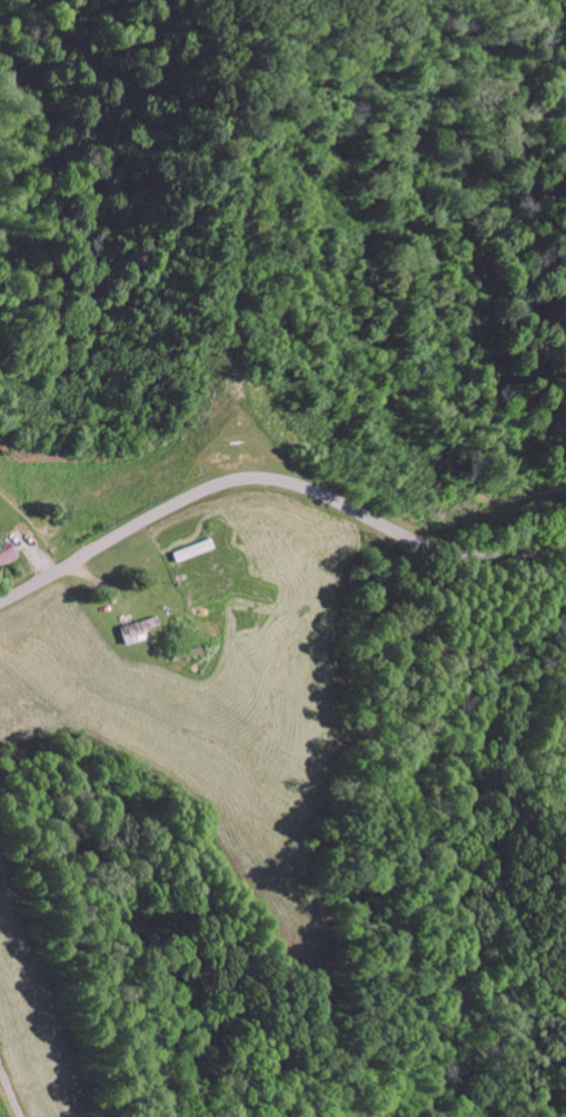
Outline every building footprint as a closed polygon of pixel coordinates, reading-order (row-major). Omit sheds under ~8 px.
[(14,563),(14,545),(0,544),(0,563),(14,563)] [(161,627),(158,618),(121,627),(125,647),(148,642),(145,631),(161,627)]
